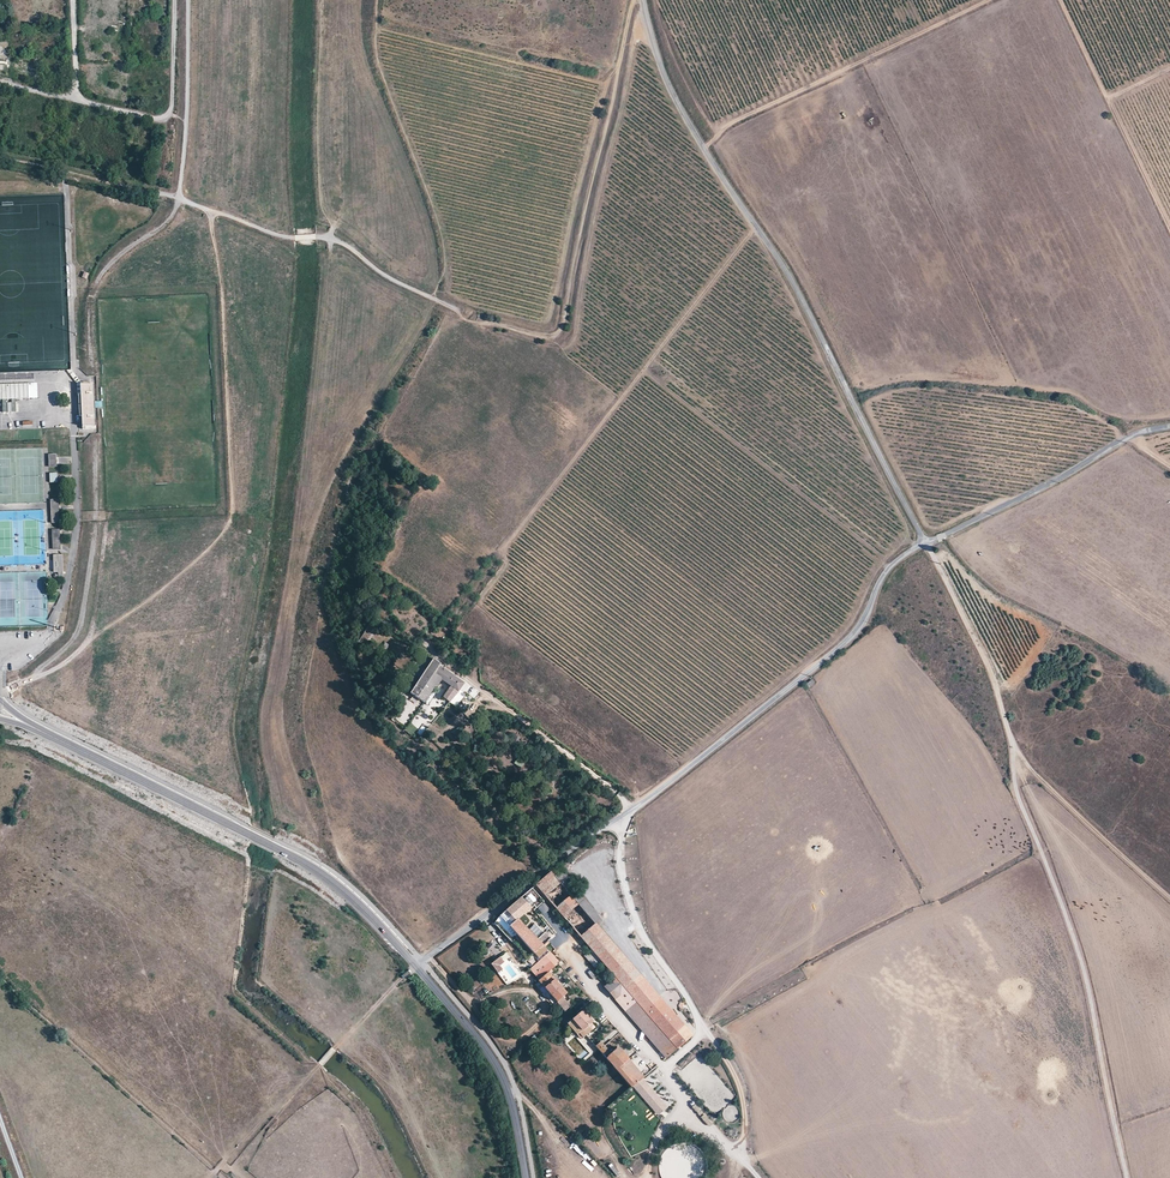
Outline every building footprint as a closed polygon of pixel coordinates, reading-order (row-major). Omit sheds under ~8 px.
[(95,401),(94,383),(87,384),(87,381),(80,382),(82,429),(89,429),(89,426),(96,426),(95,408),(95,401)] [(0,384),(0,399),(2,399),(3,412),(17,412),(17,401),(8,402),(8,399),(38,398),(37,383),(0,384)] [(57,466),(56,455),(48,455),(49,466),(57,466)] [(58,482),(57,473),(49,473),(49,482),(58,482)] [(59,522),(58,500),(50,500),(51,523),(59,522)] [(60,549),(60,530),(51,530),(52,549),(60,549)] [(61,571),(61,560),(53,560),(53,572),(56,572),(56,575),(59,575),(59,572),(61,571)] [(441,665),(433,659),(410,693),(425,703),(434,689),(436,688),(442,680),(450,686),(443,697),(450,702),(456,695),(458,691),(459,692),(465,683),(444,669),(440,666),(441,665)] [(461,689),(476,700),(481,692),(466,682),(461,689)] [(418,727),(422,719),(415,715),(411,724),(418,727)] [(553,870),(535,885),(551,903),(605,966),(615,978),(606,986),(604,988),(624,1011),(635,1002),(625,989),(641,975),(596,923),(555,875),(557,874),(553,870)] [(555,875),(596,923),(601,919),(569,882),(570,879),(562,870),(560,871),(557,874),(555,875)] [(539,895),(532,888),(521,897),(528,904),(539,895)] [(519,919),(531,908),(528,904),(521,897),(513,904),(499,915),(509,926),(527,946),(534,954),(544,945),(543,945),(539,940),(524,925),(519,919)] [(537,907),(544,915),(551,910),(544,902),(537,907)] [(538,936),(542,930),(533,924),(530,930),(538,936)] [(499,954),(499,947),(494,947),(494,943),(488,943),(489,955),(499,954)] [(534,954),(538,957),(547,949),(544,945),(534,954)] [(598,961),(590,951),(584,956),(593,965),(598,961)] [(586,963),(583,965),(591,976),(594,974),(586,963)] [(615,978),(605,966),(596,974),(606,986),(615,978)] [(557,1002),(567,993),(548,972),(538,981),(557,1002)] [(625,989),(635,1002),(624,1011),(634,1022),(662,999),(641,975),(625,989)] [(665,1058),(693,1035),(662,999),(634,1022),(665,1058)] [(583,1010),(572,1020),(582,1031),(593,1022),(583,1010)] [(606,1058),(611,1053),(601,1041),(595,1046),(606,1058)] [(616,1071),(629,1060),(619,1047),(611,1053),(606,1058),(605,1058),(616,1071)] [(629,1060),(616,1071),(631,1088),(632,1087),(643,1078),(644,1077),(629,1060)] [(668,1107),(643,1078),(632,1087),(656,1117),(668,1107)] [(682,1107),(671,1115),(673,1118),(685,1110),(682,1107)] [(726,1107),(726,1120),(736,1120),(737,1107),(726,1107)]
